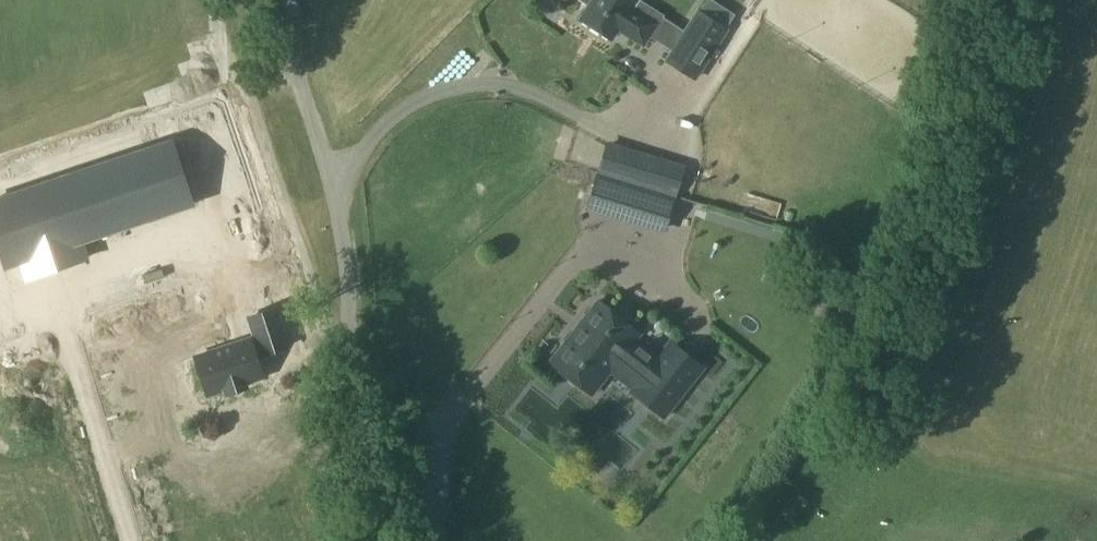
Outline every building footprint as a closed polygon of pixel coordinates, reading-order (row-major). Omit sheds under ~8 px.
[(590,4),(580,18),(611,38),(619,26),(626,31),(625,33),(643,44),(656,23),(643,15),(648,7),(638,0),(584,0),(590,4)] [(694,78),(726,29),(698,11),(674,48),(666,60),(694,78)] [(0,198),(0,250),(6,266),(21,261),(26,278),(85,258),(80,242),(125,227),(192,204),(171,141),(0,198)] [(683,168),(607,145),(599,173),(674,196),(683,168)] [(664,229),(674,196),(599,173),(588,206),(664,229)] [(703,367),(670,341),(657,358),(634,340),(640,333),(598,301),(550,362),(592,394),(610,371),(633,389),(631,391),(664,417),(703,367)] [(255,337),(195,357),(207,395),(209,394),(208,391),(223,385),(226,394),(246,387),(244,382),(262,377),(255,357),(288,346),(275,308),(248,317),(255,337)]
